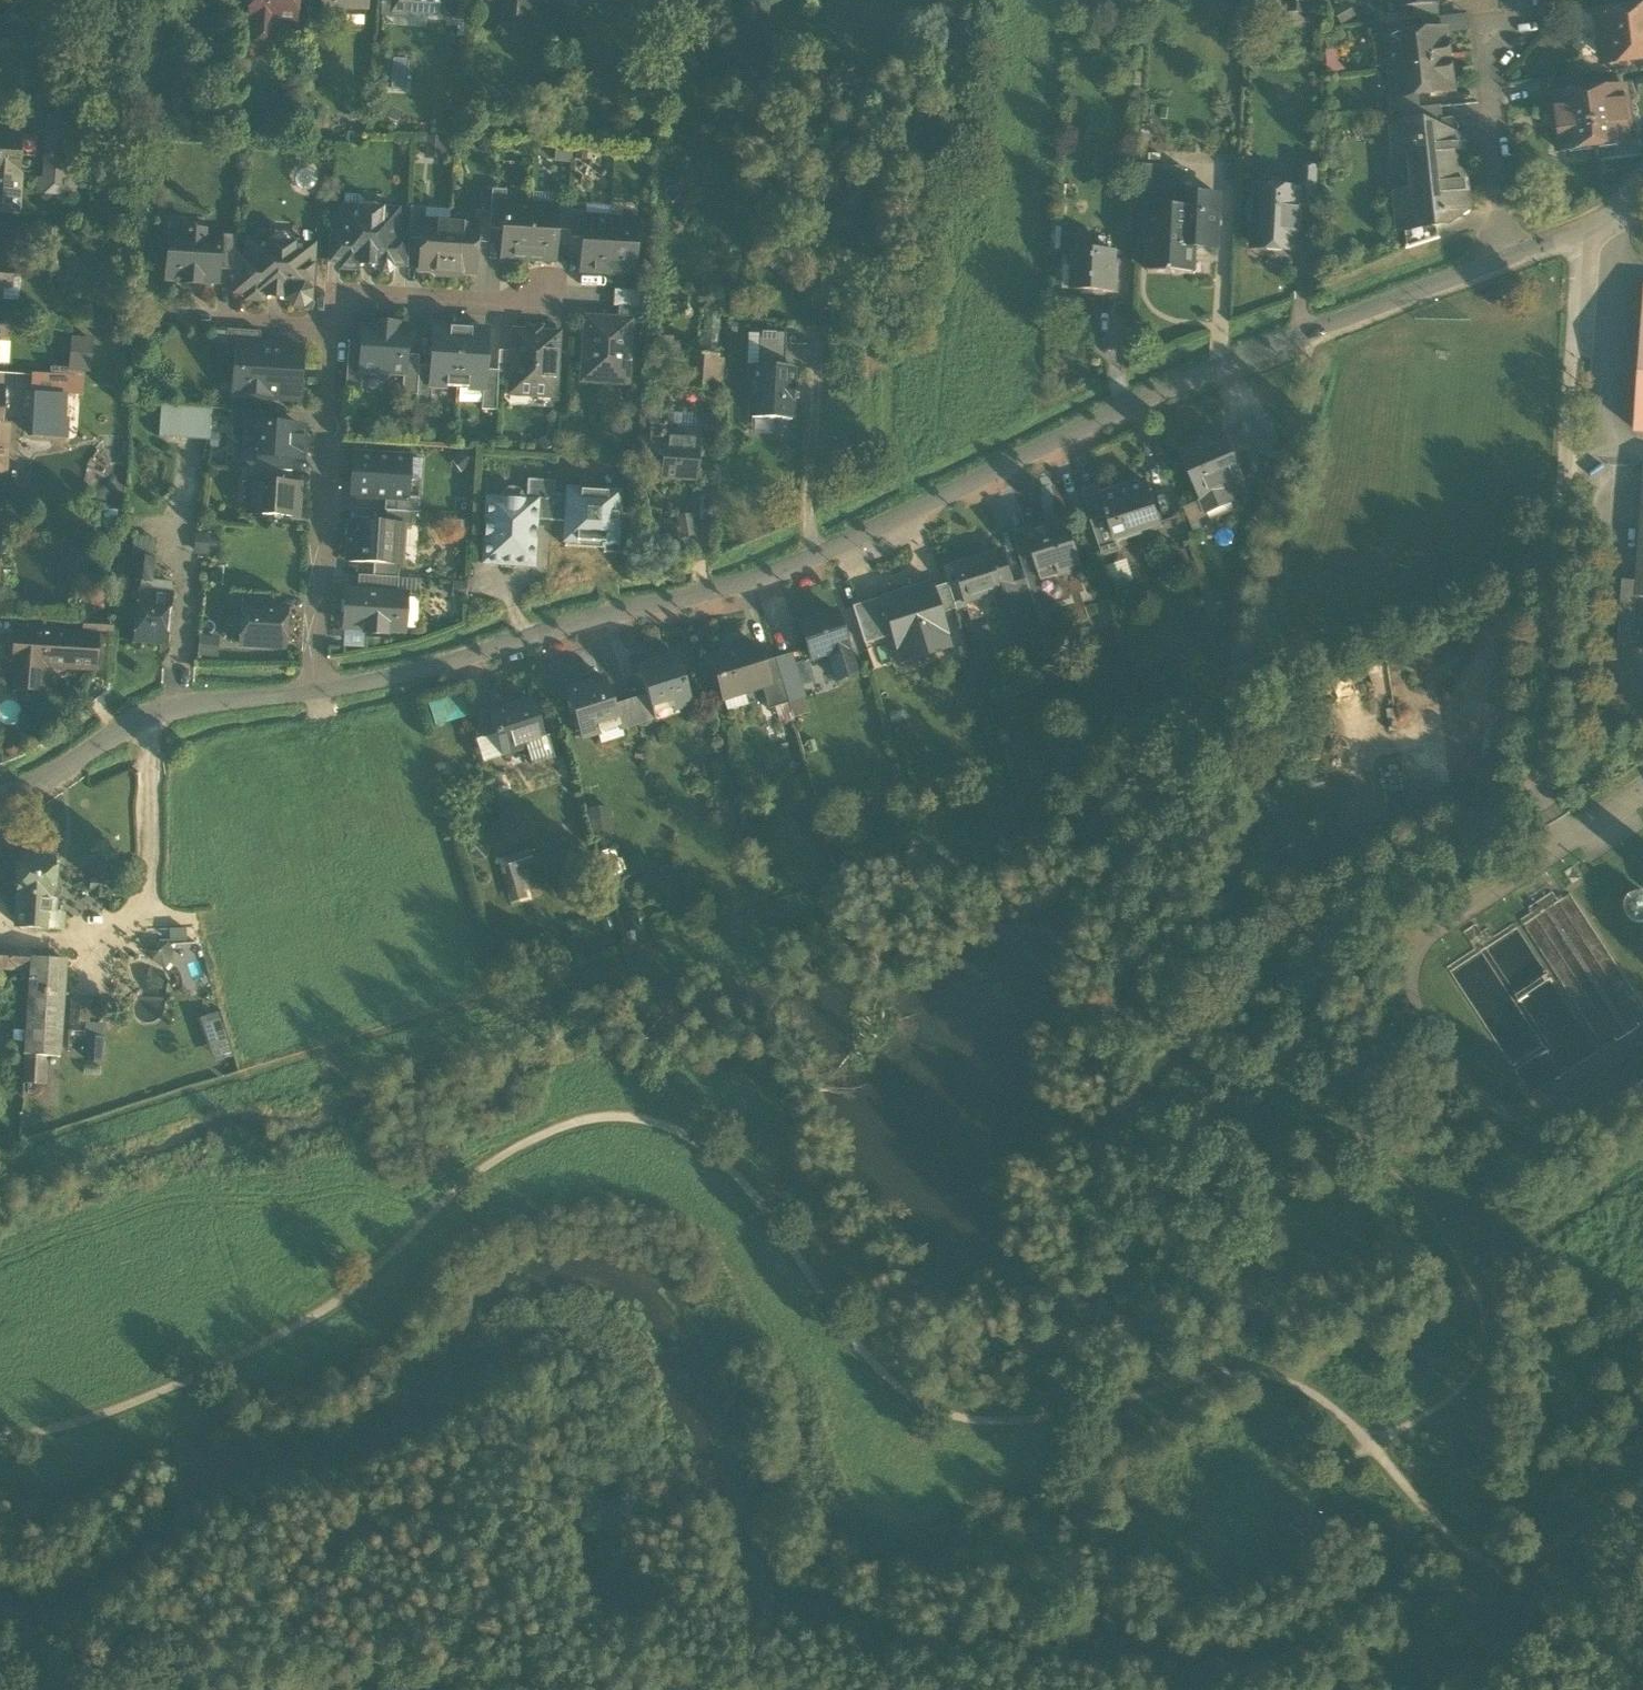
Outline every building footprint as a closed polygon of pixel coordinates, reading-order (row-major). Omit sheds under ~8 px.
[(274,44),(275,35),(293,36),(295,3),(295,0),(250,0),(248,42),(274,44)] [(344,20),(345,10),(365,11),(365,0),(323,0),(322,19),(344,20)] [(453,16),(454,0),(393,0),(392,5),(417,7),(417,2),(428,3),(427,14),(452,16),(453,16)] [(467,21),(469,0),(454,0),(453,16),(452,16),(452,20),(467,21)] [(517,16),(518,0),(494,0),(494,14),(517,16)] [(517,16),(536,16),(537,1),(529,0),(518,0),(517,16)] [(654,11),(655,0),(641,0),(641,1),(639,1),(639,10),(654,11)] [(1348,1),(1333,10),(1342,25),(1357,17),(1348,1)] [(417,7),(392,5),(391,26),(426,28),(427,14),(428,3),(417,2),(417,7)] [(1440,17),(1438,3),(1413,6),(1415,20),(1420,19),(1440,17)] [(1609,63),(1642,59),(1642,7),(1597,13),(1601,46),(1605,49),(1607,49),(1609,63)] [(1442,31),(1445,33),(1470,31),(1468,14),(1440,17),(1420,19),(1422,33),(1442,31)] [(1390,54),(1391,67),(1450,60),(1449,46),(1446,44),(1445,33),(1442,31),(1422,33),(1391,37),(1393,50),(1390,54)] [(275,35),(274,44),(292,45),(293,36),(275,35)] [(1326,50),(1327,73),(1348,72),(1338,63),(1338,50),(1326,50)] [(1451,60),(1450,60),(1391,67),(1392,81),(1396,84),(1397,96),(1398,98),(1419,95),(1449,92),(1452,88),(1451,78),(1453,75),(1451,60)] [(1622,75),(1587,79),(1589,92),(1624,88),(1622,75)] [(1553,96),(1589,92),(1587,79),(1552,83),(1553,96)] [(1624,88),(1589,92),(1595,145),(1630,141),(1624,88)] [(1560,149),(1595,145),(1589,92),(1553,96),(1560,149)] [(1389,112),(1397,111),(1420,109),(1419,95),(1398,98),(1397,96),(1388,97),(1389,112)] [(380,103),(375,114),(396,123),(401,112),(380,103)] [(315,104),(309,118),(322,123),(327,109),(315,104)] [(1441,106),(1420,109),(1397,111),(1399,125),(1418,123),(1438,131),(1443,120),(1441,106)] [(44,180),(64,181),(66,148),(71,148),(73,119),(47,117),(43,179),(44,179),(44,180)] [(64,181),(63,187),(75,188),(79,119),(73,119),(71,148),(66,148),(64,181)] [(1443,120),(1438,131),(1452,137),(1453,135),(1455,136),(1459,127),(1453,119),(1443,120)] [(1465,140),(1455,136),(1453,135),(1452,137),(1438,131),(1418,123),(1399,125),(1398,125),(1392,129),(1395,155),(1412,163),(1415,191),(1399,193),(1396,196),(1400,229),(1413,230),(1426,228),(1425,225),(1447,222),(1459,212),(1462,215),(1466,215),(1470,212),(1470,208),(1469,205),(1466,175),(1456,171),(1455,162),(1466,154),(1465,140)] [(17,213),(20,178),(14,177),(16,131),(0,130),(0,212),(17,213)] [(445,138),(425,137),(423,158),(444,159),(445,138)] [(555,145),(554,161),(570,162),(571,146),(555,145)] [(1138,192),(1167,194),(1169,167),(1140,165),(1138,192)] [(1300,207),(1316,208),(1319,168),(1301,167),(1300,190),(1301,190),(1300,207)] [(36,193),(63,195),(63,187),(64,181),(44,180),(44,179),(43,179),(37,178),(36,193)] [(1268,251),(1282,252),(1287,248),(1298,248),(1300,207),(1301,190),(1300,190),(1256,188),(1255,203),(1251,207),(1250,221),(1254,225),(1253,246),(1264,246),(1268,251)] [(492,189),(490,212),(489,229),(503,230),(504,204),(505,204),(506,190),(492,189)] [(531,192),(531,206),(556,207),(556,203),(557,194),(531,192)] [(345,194),(344,208),(359,209),(366,203),(358,195),(345,194)] [(1149,272),(1193,275),(1195,247),(1217,248),(1220,196),(1180,194),(1179,209),(1152,207),(1149,272)] [(127,201),(97,196),(93,222),(123,227),(127,201)] [(381,273),(388,273),(393,268),(394,265),(395,238),(397,211),(381,210),(375,203),(366,203),(359,209),(344,208),(342,235),(340,262),(340,265),(343,269),(354,269),(357,266),(358,263),(360,263),(360,266),(362,267),(362,262),(372,263),(372,267),(374,267),(374,264),(377,264),(376,267),(381,273)] [(556,230),(569,231),(570,211),(571,204),(556,203),(556,207),(557,207),(556,230)] [(501,258),(528,259),(531,206),(505,204),(504,204),(503,230),(501,258)] [(585,205),(585,212),(585,218),(610,220),(610,207),(585,205)] [(556,207),(531,206),(528,259),(554,261),(556,230),(557,207),(556,207)] [(409,238),(422,239),(423,221),(424,222),(425,208),(410,207),(409,238)] [(450,210),(425,208),(424,222),(450,223),(450,210)] [(488,243),(489,229),(490,212),(476,211),(475,224),(476,225),(475,242),(488,243)] [(569,237),(582,238),(584,218),(585,218),(585,212),(570,211),(569,231),(569,237)] [(580,271),(607,273),(610,220),(585,218),(584,218),(582,238),(580,271)] [(170,220),(169,232),(186,233),(186,231),(186,221),(170,220)] [(637,221),(610,220),(607,273),(633,274),(637,221)] [(435,275),(446,276),(450,223),(424,222),(423,221),(422,239),(420,271),(432,272),(435,275)] [(475,224),(450,223),(446,276),(457,277),(461,274),(473,274),(475,242),(476,225),(475,224)] [(14,246),(15,232),(0,231),(0,245),(14,246)] [(183,283),(200,284),(201,282),(217,283),(218,270),(220,235),(203,234),(204,232),(186,231),(186,233),(169,232),(166,280),(183,281),(183,283)] [(293,307),(302,307),(309,301),(310,285),(312,285),(313,263),(312,263),(313,247),(294,246),(294,242),(288,235),(275,234),(268,240),(267,244),(249,243),(248,252),(246,291),(245,297),(248,300),(259,301),(263,298),(263,294),(287,295),(287,299),(293,307)] [(218,270),(234,271),(235,251),(235,236),(220,235),(218,270)] [(327,261),(340,262),(342,235),(329,235),(327,261)] [(394,265),(407,266),(409,239),(395,238),(394,265)] [(2,299),(4,277),(12,277),(14,246),(0,245),(0,299),(2,299)] [(1116,290),(1125,290),(1126,249),(1117,249),(1116,290)] [(1075,291),(1113,293),(1115,252),(1077,250),(1076,267),(1075,291)] [(248,252),(235,251),(234,271),(232,291),(246,291),(248,252)] [(1057,290),(1075,291),(1076,267),(1058,267),(1057,290)] [(4,277),(2,299),(19,300),(20,278),(12,277),(4,277)] [(614,307),(645,309),(646,292),(615,290),(614,307)] [(644,323),(645,309),(618,307),(617,320),(631,321),(631,322),(644,323)] [(706,308),(703,354),(717,355),(721,310),(706,308)] [(586,318),(583,369),(597,370),(596,381),(627,383),(631,322),(631,321),(617,320),(586,318)] [(407,329),(398,329),(372,327),(363,327),(362,345),(360,372),(362,372),(373,373),(375,375),(375,374),(382,382),(389,375),(389,376),(391,374),(403,375),(404,375),(406,355),(407,329)] [(431,386),(457,388),(461,328),(434,327),(432,367),(430,386),(431,386)] [(487,330),(461,328),(457,388),(482,389),(483,389),(485,370),(487,330)] [(226,343),(259,345),(260,332),(227,330),(226,343)] [(524,394),(554,396),(558,334),(514,332),(513,351),(511,383),(525,383),(524,394)] [(759,334),(757,365),(784,366),(786,333),(759,332),(759,334)] [(757,365),(759,334),(748,334),(746,365),(753,365),(757,365)] [(70,337),(68,370),(90,372),(92,339),(70,337)] [(243,397),(296,400),(299,348),(239,344),(237,375),(244,376),(243,397)] [(345,391),(360,392),(362,372),(360,372),(362,345),(348,345),(345,391)] [(499,351),(498,371),(497,382),(511,383),(513,351),(499,351)] [(714,391),(717,355),(703,354),(691,353),(688,389),(714,391)] [(402,395),(416,396),(418,366),(419,356),(406,355),(404,375),(403,375),(402,395)] [(753,365),(751,419),(772,419),(791,420),(791,402),(794,401),(795,383),(793,383),(793,367),(784,366),(757,365),(753,365)] [(432,367),(418,366),(416,396),(416,406),(430,406),(431,386),(430,386),(432,367)] [(582,380),(596,381),(597,370),(583,369),(582,380)] [(496,411),(497,382),(498,371),(485,370),(483,389),(482,389),(481,410),(496,411)] [(33,390),(65,392),(66,376),(34,374),(33,390)] [(509,393),(524,394),(525,383),(511,383),(509,393)] [(31,436),(46,437),(47,421),(63,422),(65,392),(33,390),(31,436)] [(158,436),(209,438),(211,408),(159,406),(158,436)] [(245,424),(263,425),(264,411),(233,410),(232,427),(245,427),(245,424)] [(667,412),(667,427),(698,429),(698,414),(667,412)] [(719,414),(699,414),(700,440),(720,440),(719,414)] [(1257,420),(1267,442),(1277,437),(1268,415),(1257,420)] [(1244,428),(1252,449),(1267,442),(1257,420),(1255,416),(1241,422),(1244,428)] [(772,433),(772,419),(751,419),(750,433),(772,433)] [(47,421),(46,437),(62,437),(63,422),(47,421)] [(245,427),(243,455),(257,455),(292,458),(301,458),(303,427),(263,425),(245,424),(245,427)] [(662,480),(696,482),(699,429),(698,429),(667,427),(651,426),(650,455),(663,456),(662,480)] [(1244,428),(1226,436),(1234,457),(1252,449),(1244,428)] [(537,440),(542,452),(553,447),(548,435),(537,440)] [(1244,479),(1234,457),(1226,436),(1182,455),(1199,494),(1223,484),(1224,488),(1225,487),(1244,479)] [(463,451),(451,461),(461,473),(473,463),(463,451)] [(291,471),(292,458),(257,455),(256,469),(283,471),(291,471)] [(408,458),(354,455),(352,495),(385,497),(405,498),(406,479),(408,458)] [(250,482),(282,484),(283,471),(256,469),(243,468),(242,482),(250,483),(250,482)] [(420,480),(406,479),(405,498),(419,499),(420,480)] [(527,479),(526,499),(538,500),(538,492),(554,493),(554,481),(527,479)] [(248,513),(298,517),(300,485),(282,484),(250,482),(250,483),(248,513)] [(1101,497),(1108,518),(1114,536),(1115,536),(1138,529),(1139,531),(1159,524),(1146,482),(1101,497)] [(1230,497),(1225,487),(1224,488),(1223,484),(1199,494),(1202,500),(1205,507),(1211,510),(1228,503),(1230,497)] [(1080,490),(1091,523),(1108,518),(1101,497),(1098,485),(1080,490)] [(619,492),(567,490),(567,495),(566,521),(565,546),(603,548),(604,542),(615,543),(617,514),(619,492)] [(536,520),(552,521),(554,494),(554,493),(538,492),(538,500),(536,520)] [(567,495),(554,494),(552,521),(566,521),(567,495)] [(418,513),(419,499),(405,498),(385,497),(384,511),(387,511),(412,512),(418,513)] [(536,520),(538,500),(526,499),(487,497),(483,564),(534,566),(536,520)] [(1205,507),(1202,500),(1184,508),(1194,532),(1202,528),(1200,521),(1209,517),(1205,507)] [(118,509),(104,508),(103,529),(117,530),(118,509)] [(1642,648),(1642,508),(1638,583),(1622,582),(1617,646),(1642,648)] [(403,525),(411,525),(412,512),(387,511),(386,524),(403,525)] [(632,514),(617,514),(615,543),(604,542),(603,548),(603,552),(629,554),(632,514)] [(691,514),(676,516),(679,538),(695,536),(691,514)] [(1118,546),(1115,536),(1114,536),(1108,518),(1091,523),(1100,551),(1118,546)] [(373,563),(393,564),(394,544),(401,545),(403,525),(386,524),(350,522),(348,562),(373,563)] [(1056,563),(1060,574),(1083,567),(1069,523),(1047,530),(1046,527),(1027,533),(1028,537),(1038,569),(1056,563)] [(198,533),(197,555),(215,556),(217,534),(198,533)] [(1014,541),(1026,580),(1034,605),(1048,600),(1038,569),(1028,537),(1014,541)] [(133,556),(136,556),(156,559),(157,545),(135,542),(133,556)] [(1165,547),(1173,572),(1185,568),(1177,543),(1165,547)] [(96,548),(84,547),(83,552),(78,551),(76,571),(93,573),(96,548)] [(993,592),(1000,616),(1021,609),(1013,584),(1002,551),(953,567),(964,602),(993,592)] [(140,581),(153,582),(153,579),(156,559),(136,556),(133,580),(140,581)] [(1127,560),(1105,567),(1111,588),(1134,581),(1127,560)] [(373,563),(373,576),(398,578),(399,565),(393,564),(373,563)] [(397,595),(398,578),(373,576),(358,576),(357,592),(397,595)] [(420,579),(398,578),(397,595),(399,595),(420,596),(420,579)] [(139,589),(142,589),(172,593),(173,582),(153,579),(153,582),(140,581),(139,589)] [(890,636),(895,652),(929,642),(948,635),(941,613),(933,588),(931,580),(878,597),(878,598),(890,636)] [(1021,609),(1034,605),(1026,580),(1013,584),(1021,609)] [(452,581),(451,597),(467,598),(468,582),(452,581)] [(947,583),(933,588),(941,613),(955,609),(947,583)] [(134,643),(165,647),(172,593),(142,589),(134,643)] [(364,633),(385,635),(386,629),(397,630),(399,595),(397,595),(357,592),(346,592),(344,627),(365,628),(364,633)] [(864,644),(890,636),(878,598),(852,606),(864,644)] [(240,644),(285,647),(287,609),(242,606),(240,644)] [(827,654),(836,681),(855,675),(846,648),(835,612),(798,624),(810,660),(827,654)] [(112,622),(83,621),(82,630),(112,631),(112,622)] [(363,648),(364,633),(365,628),(344,627),(342,647),(363,648)] [(95,638),(94,656),(112,657),(114,632),(112,631),(82,630),(82,637),(95,638)] [(12,688),(41,690),(43,664),(94,667),(94,656),(95,638),(82,637),(16,633),(12,688)] [(219,637),(199,635),(197,656),(217,658),(219,637)] [(952,648),(948,635),(929,642),(933,654),(952,648)] [(933,654),(929,642),(895,652),(900,665),(933,654)] [(711,659),(722,698),(743,692),(761,687),(768,684),(762,663),(756,645),(729,654),(730,656),(712,661),(712,659),(711,659)] [(789,654),(774,659),(788,704),(803,699),(789,654)] [(670,701),(672,708),(691,702),(677,656),(663,660),(664,663),(640,671),(647,694),(651,707),(653,706),(670,701)] [(768,711),(788,704),(774,659),(762,663),(768,684),(761,687),(768,711)] [(567,690),(582,737),(596,732),(600,731),(598,723),(616,717),(617,717),(614,705),(606,682),(582,689),(581,685),(567,690)] [(426,702),(434,728),(470,717),(462,691),(426,702)] [(743,692),(722,698),(727,711),(747,705),(743,692)] [(647,694),(629,700),(636,723),(657,717),(653,706),(651,707),(647,694)] [(808,713),(803,699),(788,704),(793,718),(808,713)] [(619,728),(636,723),(629,700),(614,705),(617,717),(616,717),(619,728)] [(502,755),(525,747),(531,765),(554,758),(547,736),(543,737),(532,702),(493,715),(489,716),(495,734),(502,755)] [(475,714),(482,738),(495,734),(489,716),(493,715),(491,709),(475,714)] [(600,731),(596,732),(600,744),(622,737),(619,728),(616,717),(598,723),(600,731)] [(482,761),(502,755),(495,734),(482,738),(475,740),(482,761)] [(588,808),(592,834),(613,831),(609,805),(588,808)] [(497,860),(511,904),(526,899),(517,871),(534,865),(529,849),(497,860)] [(17,895),(20,896),(49,898),(51,898),(54,859),(20,857),(17,895)] [(1571,885),(1581,879),(1573,866),(1563,872),(1571,885)] [(94,895),(102,896),(103,880),(90,880),(90,889),(94,889),(94,895)] [(1520,920),(1604,1048),(1642,1022),(1642,1005),(1570,894),(1558,901),(1552,892),(1528,908),(1531,913),(1520,920)] [(1638,892),(1629,896),(1624,904),(1625,914),(1631,921),(1640,923),(1642,922),(1642,894),(1638,892)] [(48,911),(49,898),(20,896),(18,927),(47,929),(48,911)] [(60,911),(48,911),(47,929),(65,930),(66,916),(60,911)] [(1474,949),(1446,968),(1531,1096),(1598,1051),(1514,923),(1493,936),(1488,928),(1480,933),(1475,924),(1463,932),(1474,949)] [(165,928),(165,942),(169,942),(186,941),(186,928),(165,928)] [(172,946),(169,942),(165,942),(148,942),(146,950),(151,961),(165,970),(172,960),(172,946)] [(29,970),(30,959),(34,959),(35,950),(29,950),(30,948),(0,946),(0,968),(29,970)] [(24,1055),(25,1055),(44,1056),(60,1057),(66,961),(34,959),(30,959),(29,970),(24,1055)] [(68,1021),(88,1023),(89,1023),(91,1000),(70,998),(68,1021)] [(218,1011),(197,1018),(212,1064),(233,1057),(218,1011)] [(88,1023),(87,1038),(102,1039),(103,1024),(89,1023),(88,1023)] [(85,1059),(101,1060),(102,1039),(87,1038),(85,1059)] [(42,1083),(44,1056),(25,1055),(24,1082),(42,1083)]
